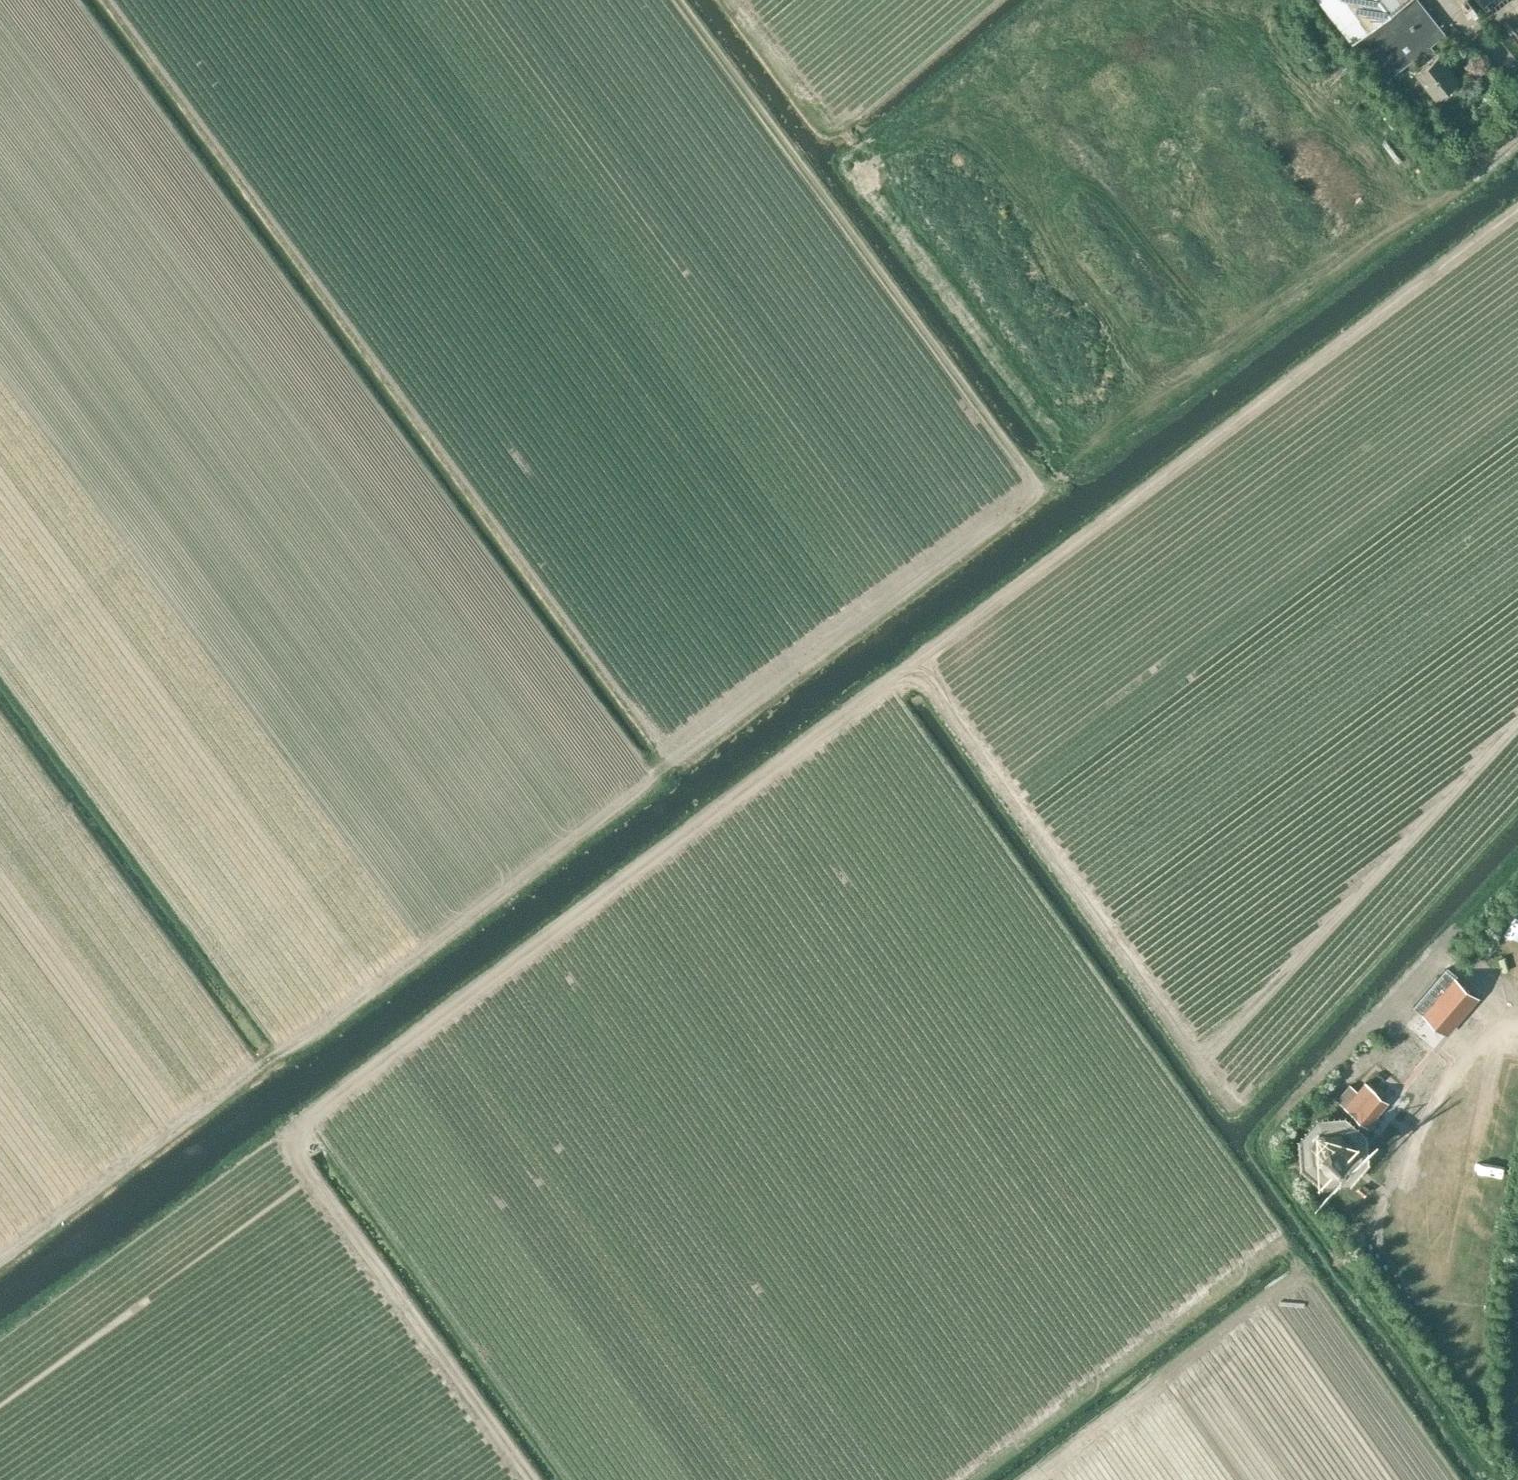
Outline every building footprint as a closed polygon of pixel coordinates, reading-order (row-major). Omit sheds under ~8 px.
[(1416,71),(1438,97),(1460,79),(1431,45),(1446,32),(1420,0),(1320,0),(1352,42),(1354,42),(1387,81),(1418,55),(1424,64),(1416,71)] [(1376,135),(1388,155),(1395,151),(1383,131),(1376,135)] [(1418,164),(1425,159),(1412,143),(1405,148),(1418,164)] [(1445,968),(1413,1006),(1421,1013),(1424,1009),(1449,1031),(1478,996),(1445,968)] [(1344,1106),(1367,1126),(1388,1101),(1393,1095),(1390,1093),(1406,1075),(1408,1078),(1409,1077),(1386,1057),(1365,1082),(1344,1106)] [(1350,1139),(1341,1132),(1342,1130),(1338,1129),(1338,1131),(1327,1132),(1326,1130),(1322,1132),(1323,1134),(1316,1142),(1314,1141),(1313,1145),(1315,1146),(1316,1156),(1314,1157),(1316,1161),(1318,1160),(1326,1167),(1325,1169),(1329,1170),(1329,1168),(1340,1167),(1341,1169),(1345,1167),(1344,1165),(1351,1157),(1353,1158),(1354,1154),(1352,1154),(1351,1143),(1353,1142),(1351,1138),(1350,1139)]
